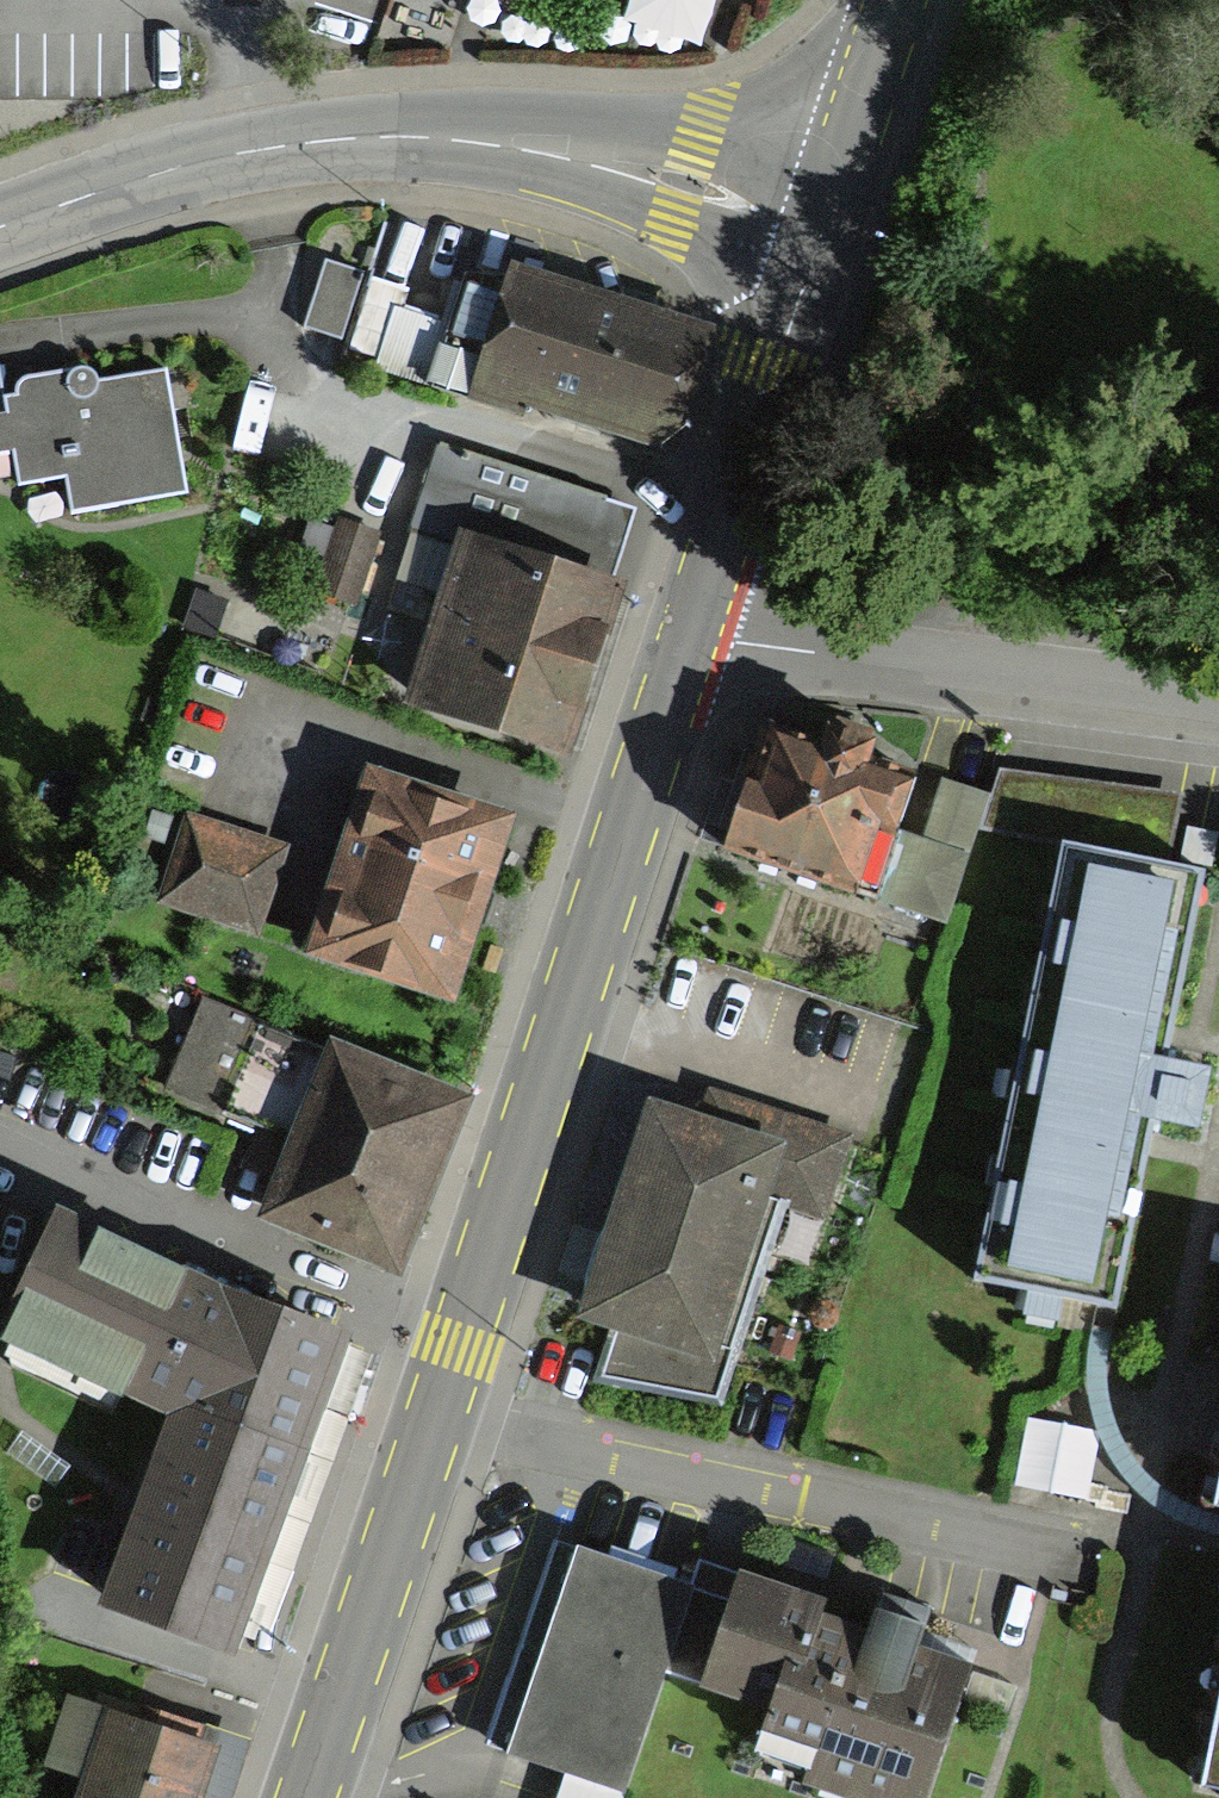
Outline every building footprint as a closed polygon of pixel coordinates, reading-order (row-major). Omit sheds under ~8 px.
[(330,257),(313,324),(354,335),(371,267),(330,257)] [(531,402),(672,445),(711,321),(511,259),(469,395),(528,414),(531,402)] [(181,497),(162,376),(99,387),(90,377),(24,387),(15,406),(0,408),(0,464),(14,461),(18,496),(70,488),(73,519),(181,497)] [(406,703),(567,753),(646,506),(439,440),(398,568),(445,583),(406,703)] [(345,604),(366,536),(331,525),(309,593),(345,604)] [(214,637),(226,602),(199,592),(187,628),(214,637)] [(833,714),(821,748),(759,726),(737,786),(721,780),(701,837),(722,844),(720,850),(874,905),(877,894),(900,829),(918,777),(865,759),(876,729),(833,714)] [(309,956),(452,1002),(513,815),(371,768),(309,956)] [(1062,844),(974,1278),(1118,1307),(1153,1119),(1201,1128),(1214,1065),(1167,1057),(1208,870),(1168,863),(1183,796),(997,776),(991,794),(982,827),(1062,844)] [(982,827),(991,794),(943,779),(922,837),(900,829),(877,894),(947,920),(982,827)] [(262,939),(293,842),(183,807),(152,904),(262,939)] [(257,1219),(400,1277),(475,1091),(330,1032),(326,1041),(201,991),(162,1089),(289,1140),(257,1219)] [(704,1119),(650,1100),(578,1315),(611,1327),(593,1380),(718,1402),(785,1201),(826,1216),(853,1138),(715,1088),(704,1119)] [(165,1415),(99,1604),(232,1655),(351,1327),(223,1281),(59,1203),(16,1297),(25,1303),(6,1342),(165,1415)] [(1025,1482),(1096,1495),(1108,1428),(1037,1416),(1025,1482)] [(554,1552),(487,1756),(615,1797),(621,1797),(687,1596),(554,1552)] [(662,1684),(790,1726),(825,1610),(696,1569),(662,1684)] [(974,1682),(820,1636),(772,1796),(777,1797),(939,1797),(974,1682)] [(81,1797),(209,1797),(224,1749),(75,1703),(53,1775),(86,1785),(81,1797)]
